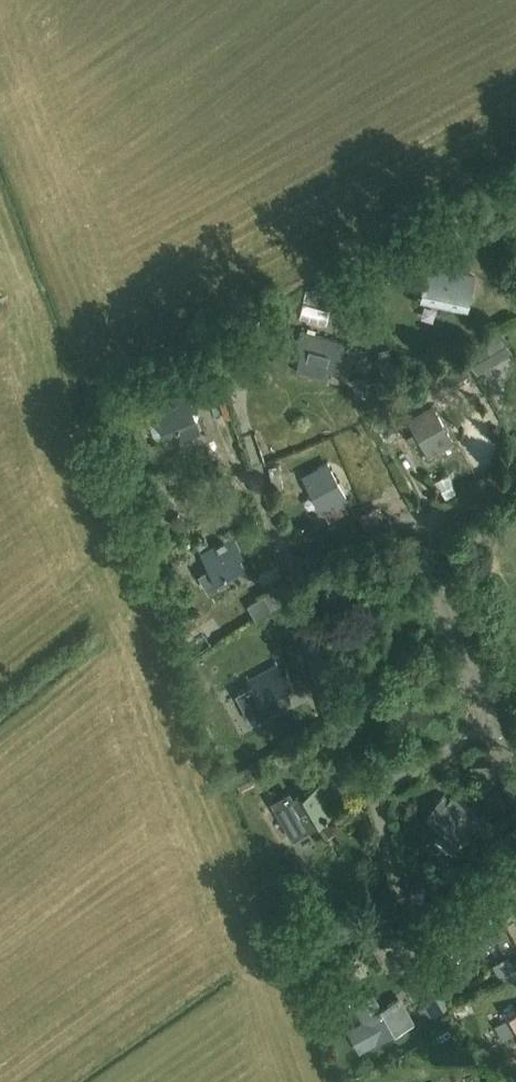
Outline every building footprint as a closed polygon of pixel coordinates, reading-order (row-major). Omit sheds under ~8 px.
[(429,265),(421,299),(467,310),(475,275),(429,265)] [(289,344),(286,357),(299,360),(296,372),(328,379),(330,369),(332,370),(336,353),(341,354),(344,341),(301,331),(297,346),(289,344)] [(497,360),(491,350),(484,339),(465,350),(478,372),(497,360)] [(191,404),(196,402),(191,388),(153,403),(155,410),(146,413),(155,437),(164,433),(165,435),(179,430),(181,438),(201,431),(196,420),(197,420),(191,404)] [(433,405),(422,412),(409,419),(429,454),(452,440),(433,405)] [(329,463),(317,469),(304,475),(322,511),(346,499),(329,463)] [(231,578),(230,576),(246,568),(237,551),(241,548),(233,534),(202,551),(211,568),(201,573),(209,588),(219,582),(220,584),(231,578)] [(253,719),(283,703),(291,699),(283,684),(290,681),(285,672),(282,674),(277,664),(250,679),(253,685),(239,693),(253,719)] [(391,826),(416,818),(398,767),(373,775),(391,826)] [(318,825),(316,823),(341,808),(324,780),(294,798),(290,791),(271,801),(293,840),(318,825)] [(435,807),(423,822),(437,835),(435,837),(452,851),(471,828),(471,829),(480,819),(452,796),(448,800),(442,795),(433,805),(435,807)] [(515,944),(515,906),(476,929),(485,945),(496,938),(503,951),(515,944)] [(410,1020),(397,998),(381,1007),(373,995),(357,1005),(366,1020),(351,1029),(361,1045),(376,1036),(378,1040),(410,1020)] [(507,1016),(515,1033),(515,1011),(507,1016)]
